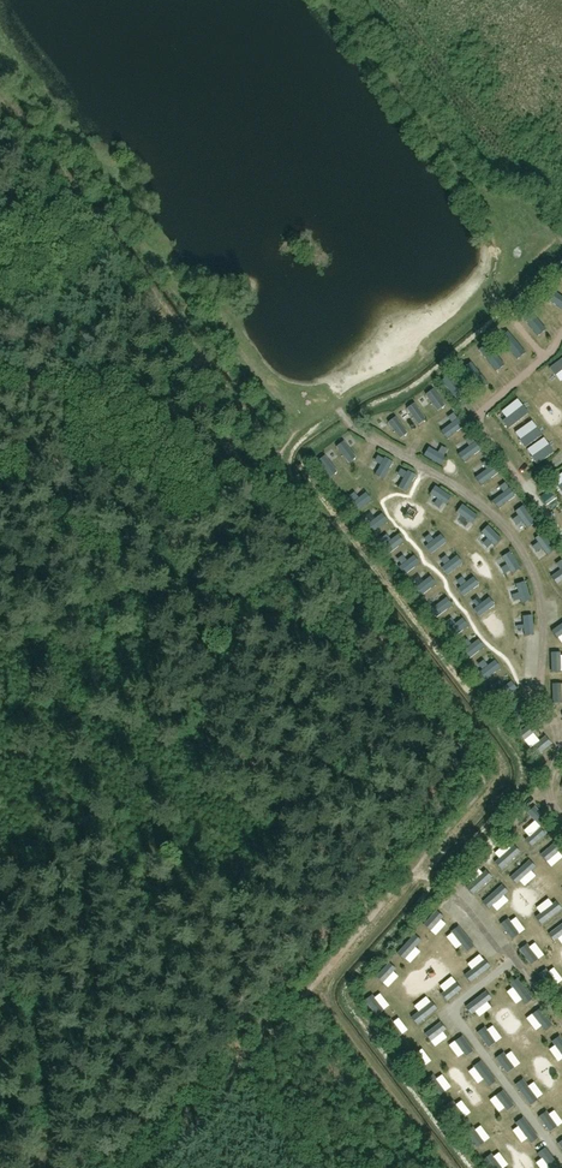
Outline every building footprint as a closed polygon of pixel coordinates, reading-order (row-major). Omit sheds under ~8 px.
[(525,343),(545,328),(537,318),(517,333),(525,343)] [(561,336),(561,335),(554,331),(550,339),(558,343),(561,336)] [(548,375),(555,382),(561,376),(561,362),(548,375)] [(492,402),(500,412),(516,399),(509,389),(492,402)] [(502,426),(509,435),(531,417),(524,408),(502,426)] [(536,425),(518,442),(528,452),(545,435),(536,425)] [(393,427),(390,438),(402,442),(405,430),(393,427)] [(467,449),(475,442),(467,432),(459,439),(467,449)] [(541,469),(561,450),(551,441),(532,459),(541,469)] [(521,457),(527,465),(533,460),(527,452),(521,457)] [(403,482),(408,470),(397,465),(391,477),(403,482)] [(479,515),(470,522),(479,533),(488,526),(479,515)] [(493,527),(484,535),(492,544),(501,536),(493,527)] [(502,564),(515,560),(510,546),(498,550),(502,564)] [(480,556),(473,560),(478,569),(485,565),(480,556)] [(477,668),(489,661),(483,651),(471,657),(477,668)] [(561,706),(561,680),(551,687),(561,706)] [(526,739),(536,736),(532,727),(522,730),(526,739)] [(511,842),(523,848),(528,837),(517,831),(511,842)] [(553,833),(541,844),(549,853),(561,842),(553,833)] [(502,849),(494,857),(508,869),(515,861),(502,849)] [(492,888),(499,881),(486,868),(479,875),(492,888)] [(473,885),(464,895),(478,908),(487,898),(473,885)] [(548,885),(532,892),(536,902),(552,896),(548,885)] [(493,933),(507,921),(499,912),(485,924),(493,933)] [(440,926),(454,935),(460,925),(446,916),(440,926)] [(553,938),(560,931),(555,926),(548,933),(553,938)] [(414,938),(424,946),(433,935),(424,927),(414,938)] [(459,939),(469,953),(479,945),(469,932),(459,939)] [(522,940),(536,955),(545,947),(530,932),(522,940)] [(408,965),(417,954),(408,946),(399,957),(408,965)] [(560,963),(561,962),(561,949),(560,946),(552,952),(560,963)] [(543,960),(538,969),(550,976),(556,967),(543,960)] [(383,977),(393,985),(402,974),(393,966),(383,977)] [(484,999),(495,992),(489,982),(477,990),(484,999)] [(388,1008),(388,992),(376,992),(376,1008),(388,1008)] [(459,1005),(468,1014),(478,1005),(470,996),(459,1005)] [(404,1039),(412,1049),(421,1042),(414,1032),(404,1039)] [(422,1064),(433,1059),(428,1049),(417,1054),(422,1064)] [(552,1068),(539,1076),(545,1086),(558,1078),(552,1068)] [(529,1101),(540,1091),(532,1082),(521,1092),(529,1101)] [(551,1104),(559,1094),(554,1090),(546,1100),(551,1104)] [(457,1108),(465,1117),(473,1110),(465,1101),(457,1108)] [(527,1112),(535,1124),(545,1117),(537,1105),(527,1112)] [(517,1136),(526,1124),(520,1120),(511,1131),(517,1136)]
